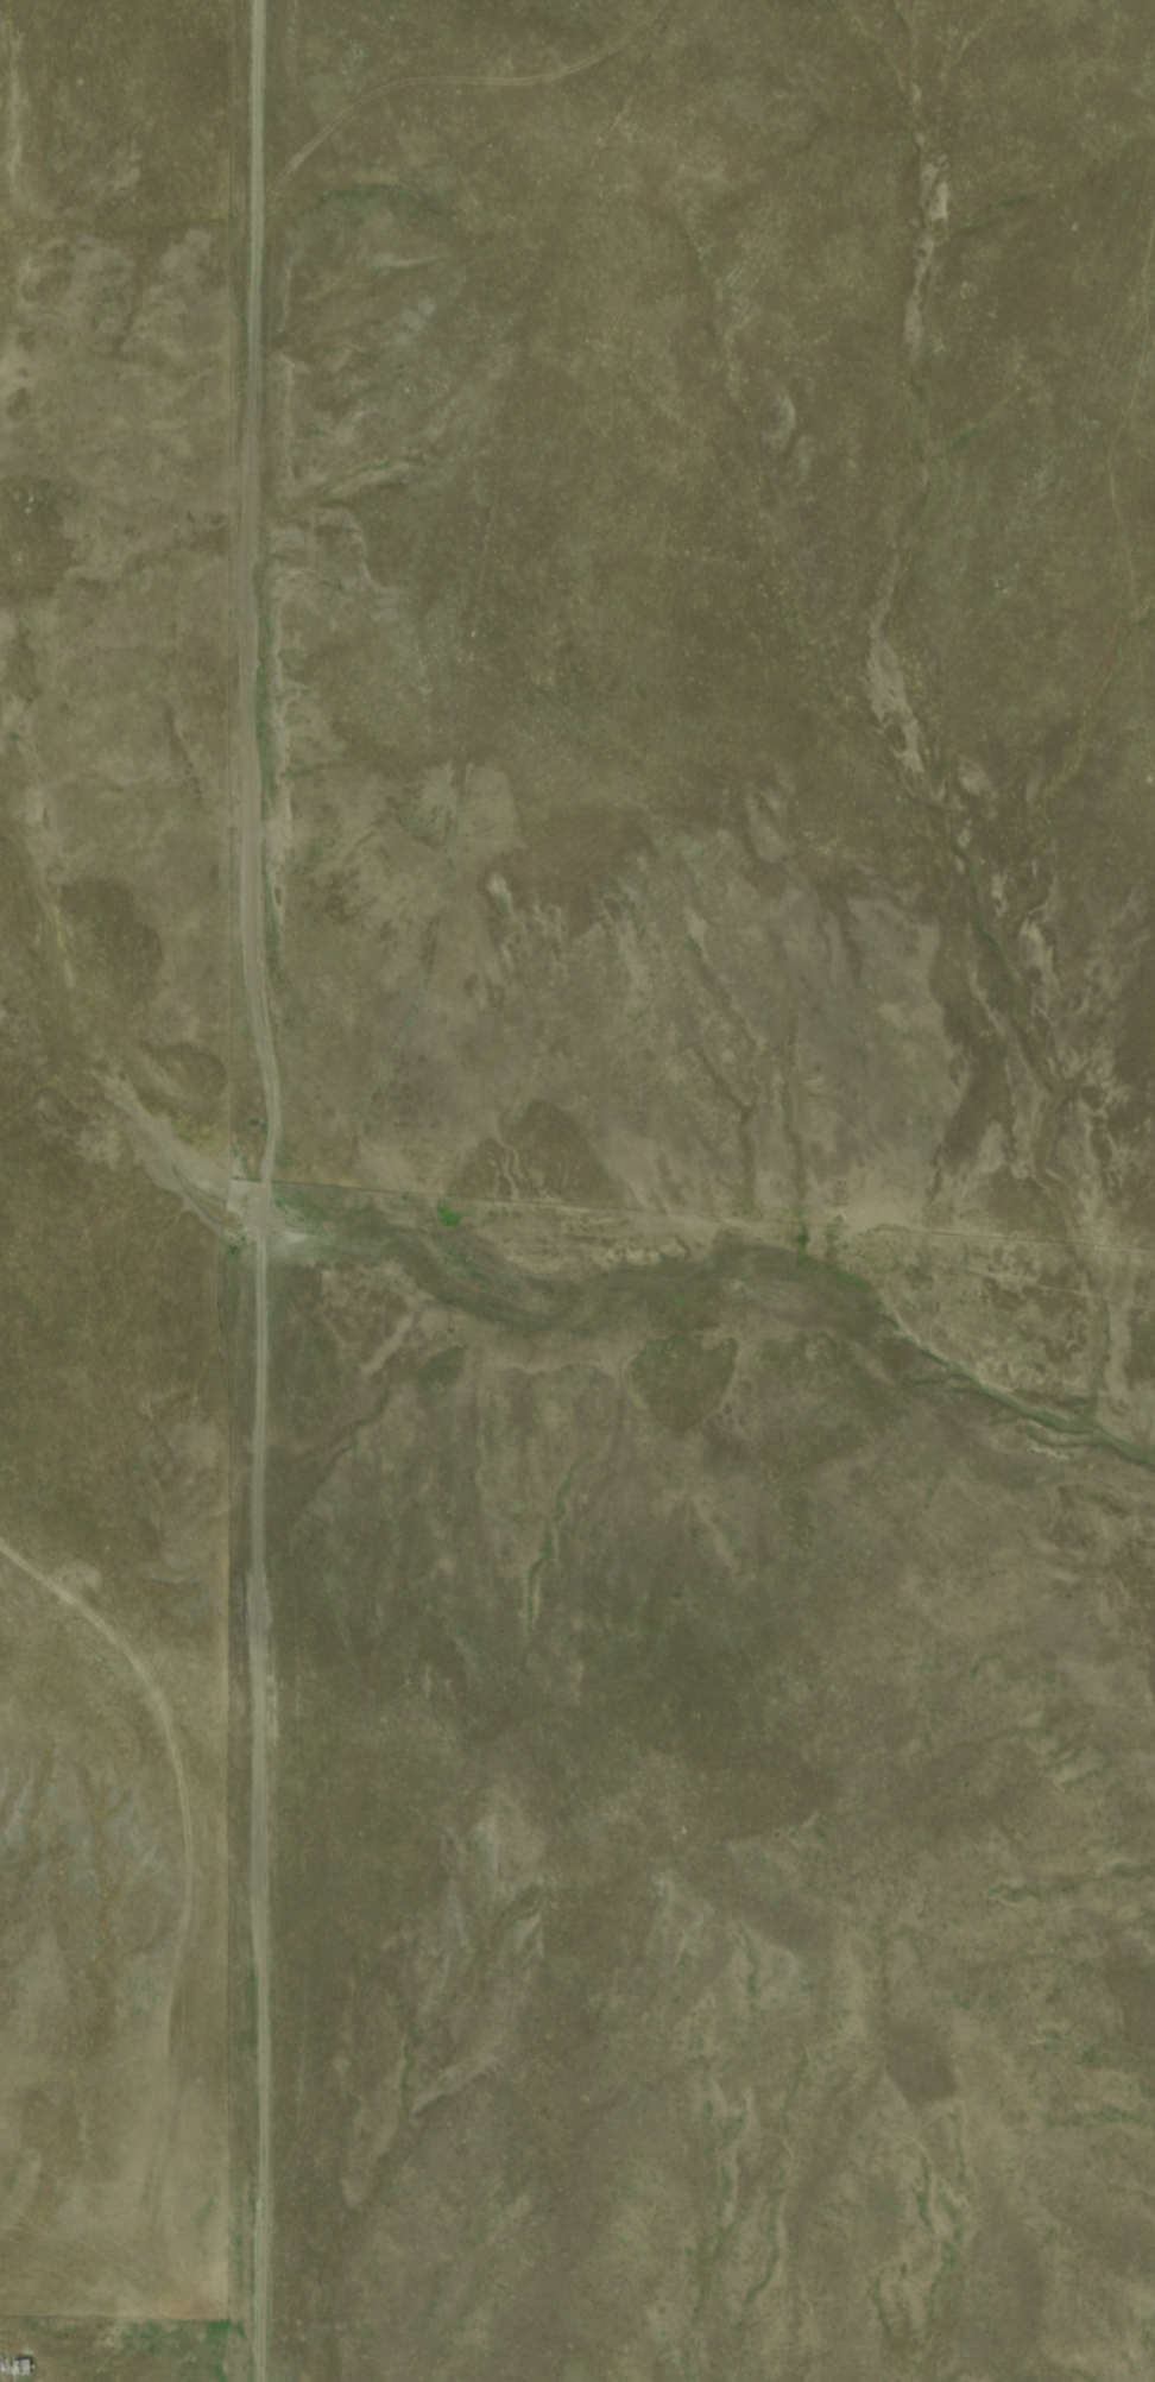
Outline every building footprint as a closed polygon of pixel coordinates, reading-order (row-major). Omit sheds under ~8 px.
[(5,2371),(24,2371),(24,2358),(5,2358),(5,2371)]
